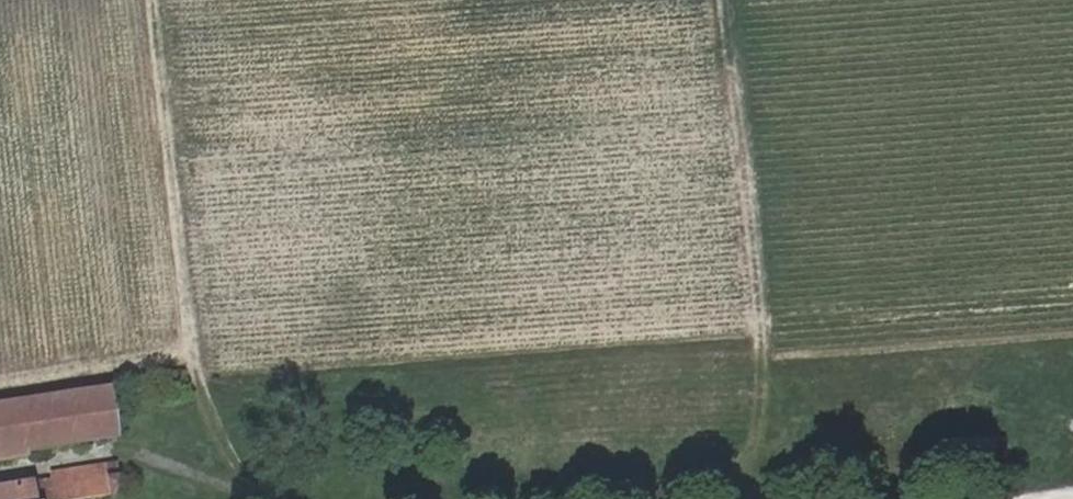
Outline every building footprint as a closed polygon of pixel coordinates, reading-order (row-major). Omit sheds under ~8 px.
[(141,360),(116,365),(118,375),(143,371),(141,360)] [(0,385),(0,443),(12,441),(11,432),(98,419),(90,370),(0,385)] [(22,494),(107,480),(102,447),(37,457),(38,461),(0,468),(0,498),(23,498),(22,494)]
